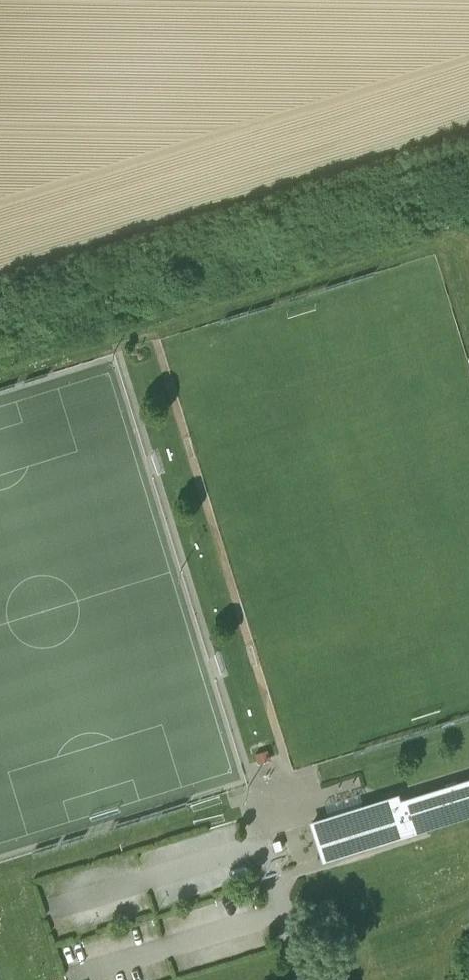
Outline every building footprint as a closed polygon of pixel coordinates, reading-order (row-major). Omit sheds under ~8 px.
[(325,859),(468,814),(468,780),(370,811),(369,805),(314,822),(325,859)]
